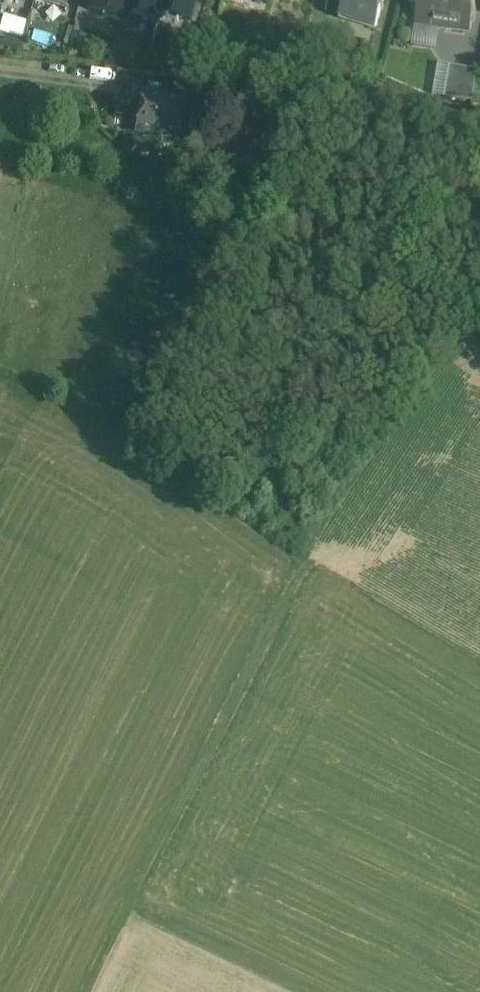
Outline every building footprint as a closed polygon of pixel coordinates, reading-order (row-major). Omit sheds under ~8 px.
[(104,4),(123,9),(125,2),(125,0),(105,0),(104,4)] [(125,2),(155,10),(157,2),(158,0),(125,0),(125,2)] [(157,2),(188,10),(190,0),(158,0),(157,2)] [(412,6),(443,11),(443,7),(467,11),(469,0),(413,0),(412,6)] [(474,52),(446,46),(440,77),(468,83),(474,52)] [(183,95),(143,88),(142,96),(137,123),(178,130),(183,95)] [(142,96),(118,92),(113,119),(137,123),(142,96)]
